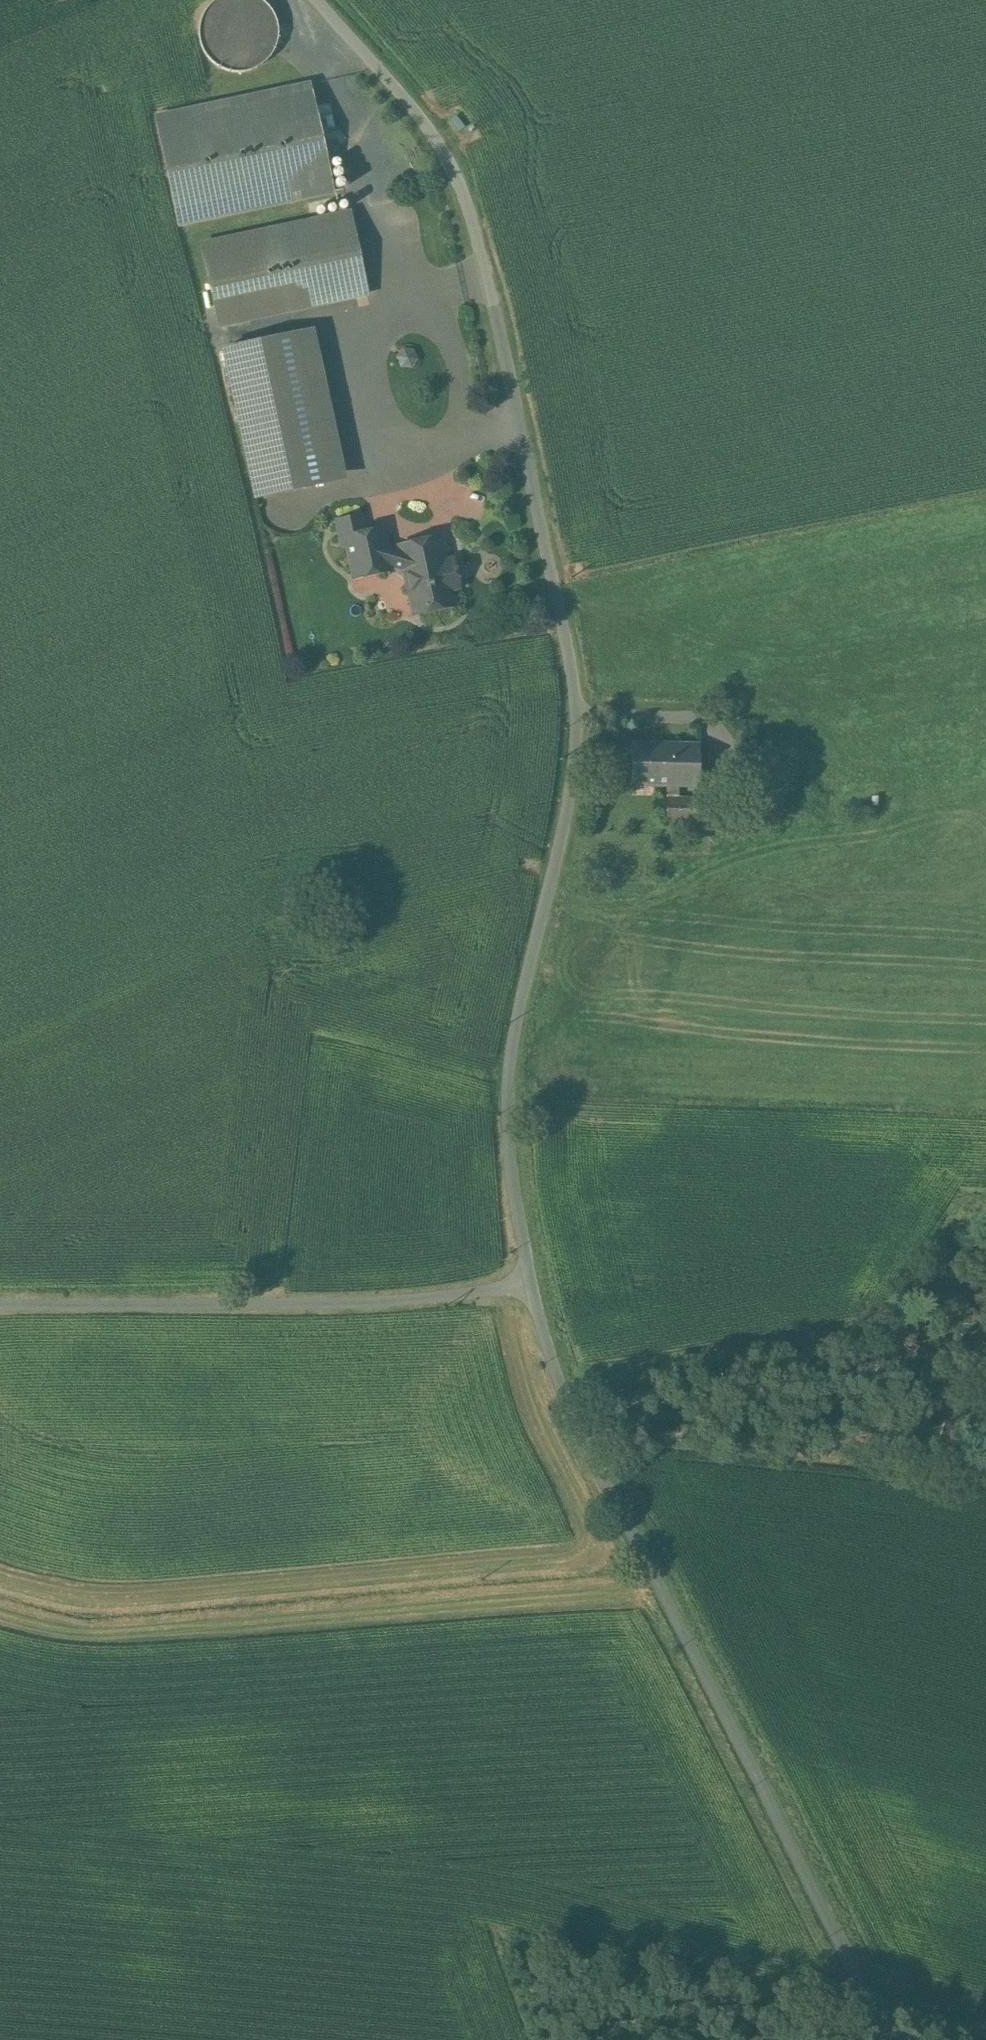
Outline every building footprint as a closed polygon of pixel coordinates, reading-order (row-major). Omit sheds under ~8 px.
[(199,35),(200,41),(202,48),(205,54),(209,59),(214,64),(220,67),(226,70),(233,72),(240,72),(246,71),(253,70),(259,67),(265,63),(269,58),(273,52),(276,46),(278,40),(279,33),(278,26),(277,20),(274,14),(271,8),(266,3),(262,0),(215,0),(211,4),(206,9),(203,15),(201,21),(199,28),(199,35)] [(179,225),(333,193),(311,85),(157,118),(179,225)] [(350,213),(202,245),(220,327),(368,294),(350,213)] [(313,330),(224,350),(256,498),(346,479),(313,330)] [(342,545),(347,544),(345,538),(365,534),(361,516),(337,521),(342,545)] [(365,534),(345,538),(347,544),(354,578),(391,570),(390,566),(386,550),(382,530),(365,534)] [(439,542),(400,551),(401,552),(404,569),(415,614),(453,606),(450,590),(458,588),(452,560),(444,562),(439,542)] [(389,549),(386,550),(390,566),(392,566),(402,569),(404,569),(401,552),(399,553),(389,549)] [(698,745),(632,744),(632,786),(666,786),(678,786),(698,786),(698,745)] [(666,786),(667,799),(679,799),(678,786),(666,786)] [(679,799),(667,799),(666,822),(758,824),(759,800),(679,799)]
